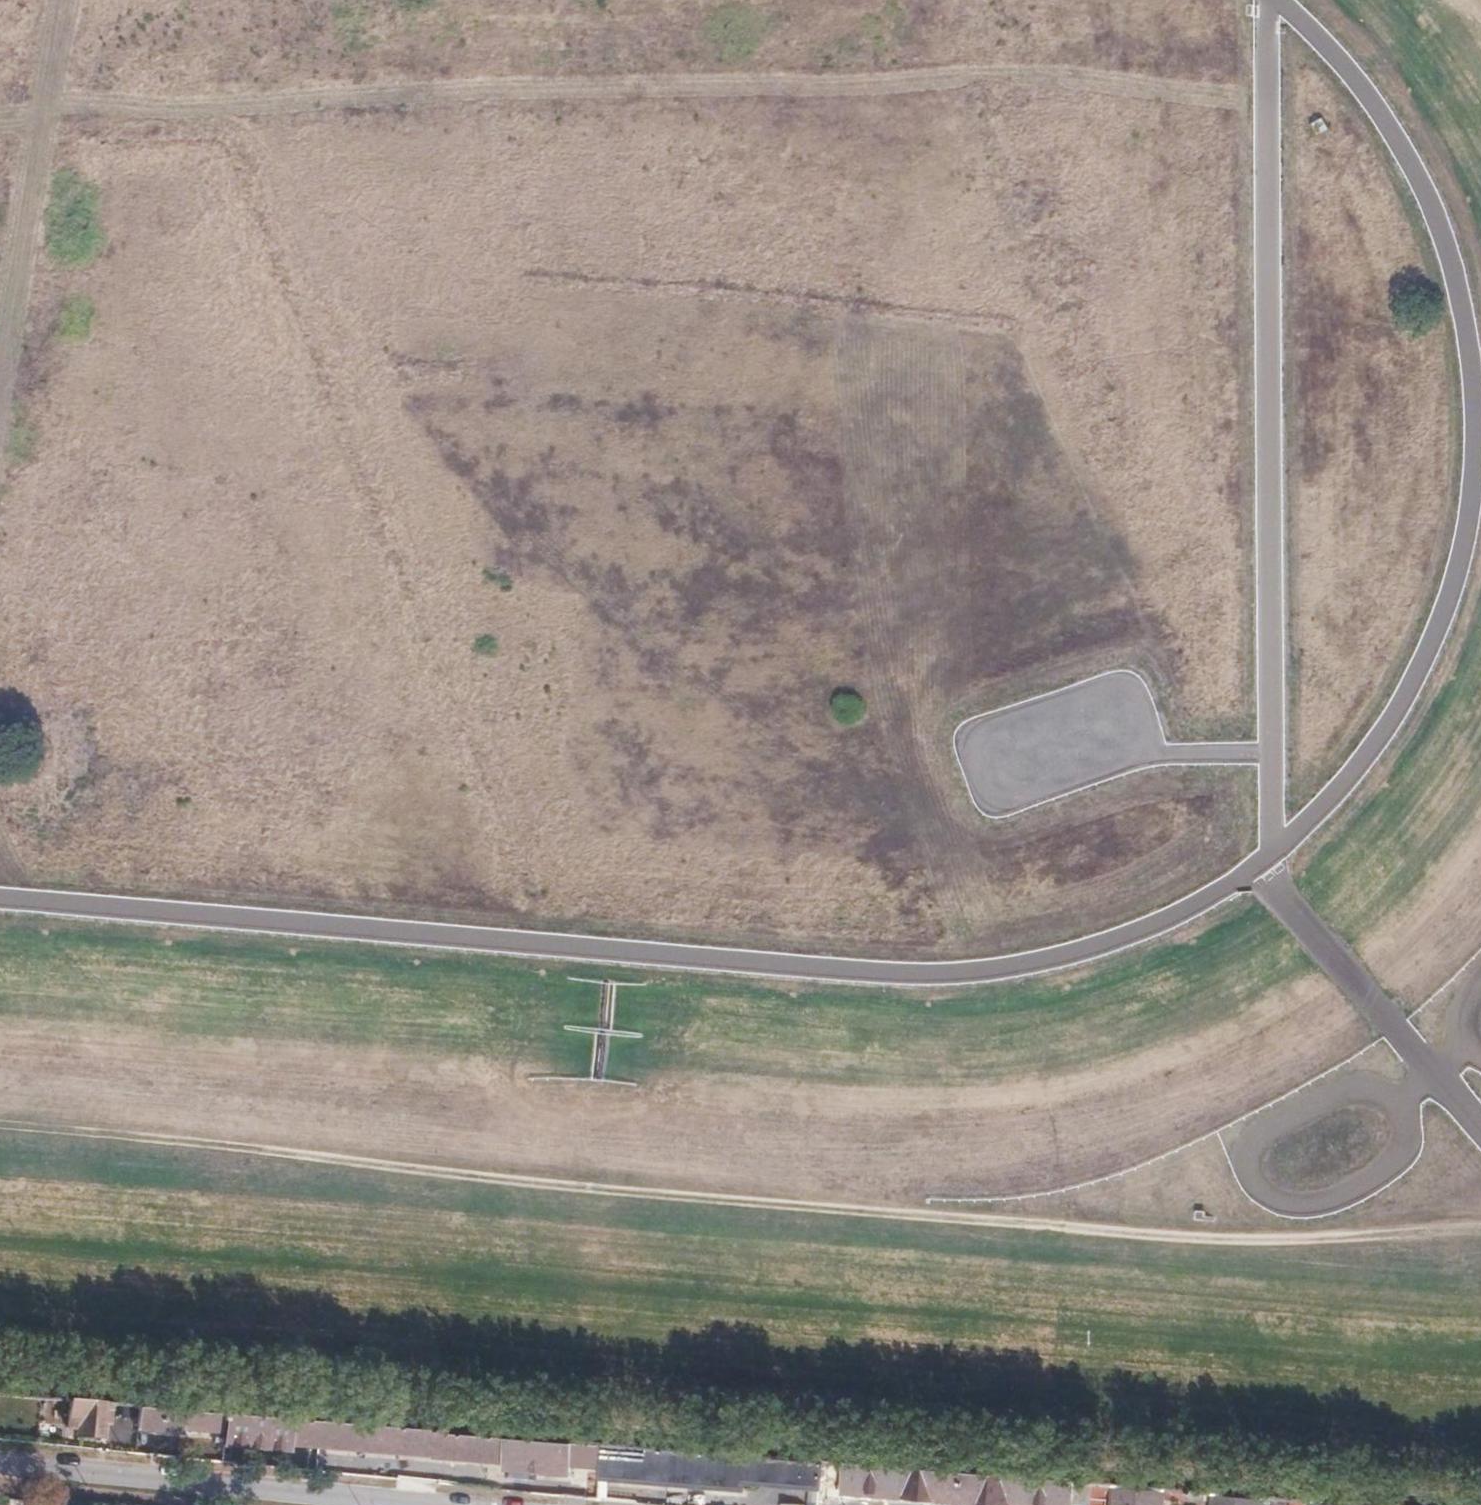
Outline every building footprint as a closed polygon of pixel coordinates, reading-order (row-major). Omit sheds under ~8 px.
[(68,1399),(66,1426),(76,1427),(75,1432),(101,1435),(104,1402),(68,1399)] [(142,1405),(140,1424),(181,1428),(182,1422),(229,1427),(227,1442),(292,1449),(292,1443),(508,1461),(507,1466),(571,1471),(576,1440),(142,1405)] [(841,1487),(1050,1504),(1072,1504),(1072,1502),(1088,1503),(1091,1481),(844,1461),(841,1487)] [(1112,1504),(1161,1504),(1163,1487),(1114,1483),(1112,1504)] [(1211,1504),(1261,1504),(1262,1495),(1212,1491),(1211,1504)]
